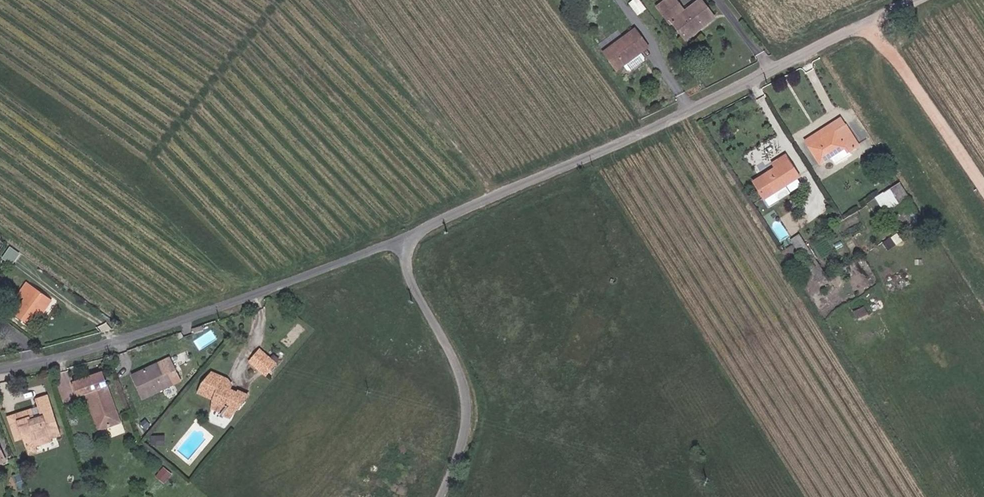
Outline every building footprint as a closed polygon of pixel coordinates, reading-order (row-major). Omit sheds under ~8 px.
[(669,5),(654,16),(667,34),(670,32),(683,47),(693,39),(696,42),(713,29),(699,10),(683,23),(669,5)] [(646,20),(638,10),(631,16),(638,26),(646,20)] [(640,59),(638,56),(645,51),(635,36),(603,60),(613,73),(621,67),(625,72),(628,73),(641,64),(641,61),(640,59)] [(683,47),(685,51),(696,42),(693,39),(683,47)] [(640,59),(647,54),(645,51),(638,56),(640,59)] [(801,148),(805,153),(839,130),(836,125),(801,148)] [(839,130),(805,153),(816,170),(827,163),(830,169),(843,160),(842,158),(853,151),(839,130)] [(772,169),(775,173),(783,168),(780,164),(772,169)] [(766,178),(744,193),(755,211),(765,204),(769,212),(785,202),(780,195),(794,185),(783,168),(775,173),(772,169),(764,175),(766,178)] [(901,182),(876,196),(885,212),(910,198),(901,182)] [(790,208),(794,213),(800,209),(796,204),(790,208)] [(908,213),(887,226),(892,234),(912,220),(908,213)] [(884,240),(892,234),(887,226),(879,232),(884,240)] [(893,237),(883,241),(886,248),(896,244),(893,237)] [(814,293),(825,287),(797,243),(787,250),(814,293)] [(37,329),(47,314),(56,300),(34,286),(24,300),(31,305),(21,318),(37,329)] [(47,314),(50,316),(60,302),(56,300),(47,314)] [(239,367),(249,374),(257,364),(247,357),(239,367)] [(249,374),(255,379),(264,369),(257,364),(249,374)] [(134,407),(168,393),(164,384),(154,388),(151,381),(148,376),(125,386),(134,407)] [(154,388),(164,384),(161,377),(151,381),(154,388)] [(97,439),(114,433),(93,380),(64,392),(70,405),(78,403),(86,421),(89,421),(92,428),(97,439)] [(236,403),(227,399),(225,403),(214,398),(217,392),(199,384),(189,402),(204,409),(200,416),(213,421),(217,415),(225,418),(236,403)] [(44,452),(56,448),(41,411),(29,416),(36,431),(27,434),(25,431),(13,435),(20,452),(27,450),(29,455),(43,450),(44,452)] [(213,421),(220,424),(225,418),(217,415),(213,421)] [(13,435),(25,431),(22,424),(11,428),(13,435)] [(13,455),(20,452),(13,435),(11,428),(4,430),(13,455)] [(20,452),(24,464),(46,457),(44,452),(43,450),(29,455),(27,450),(20,452)]
